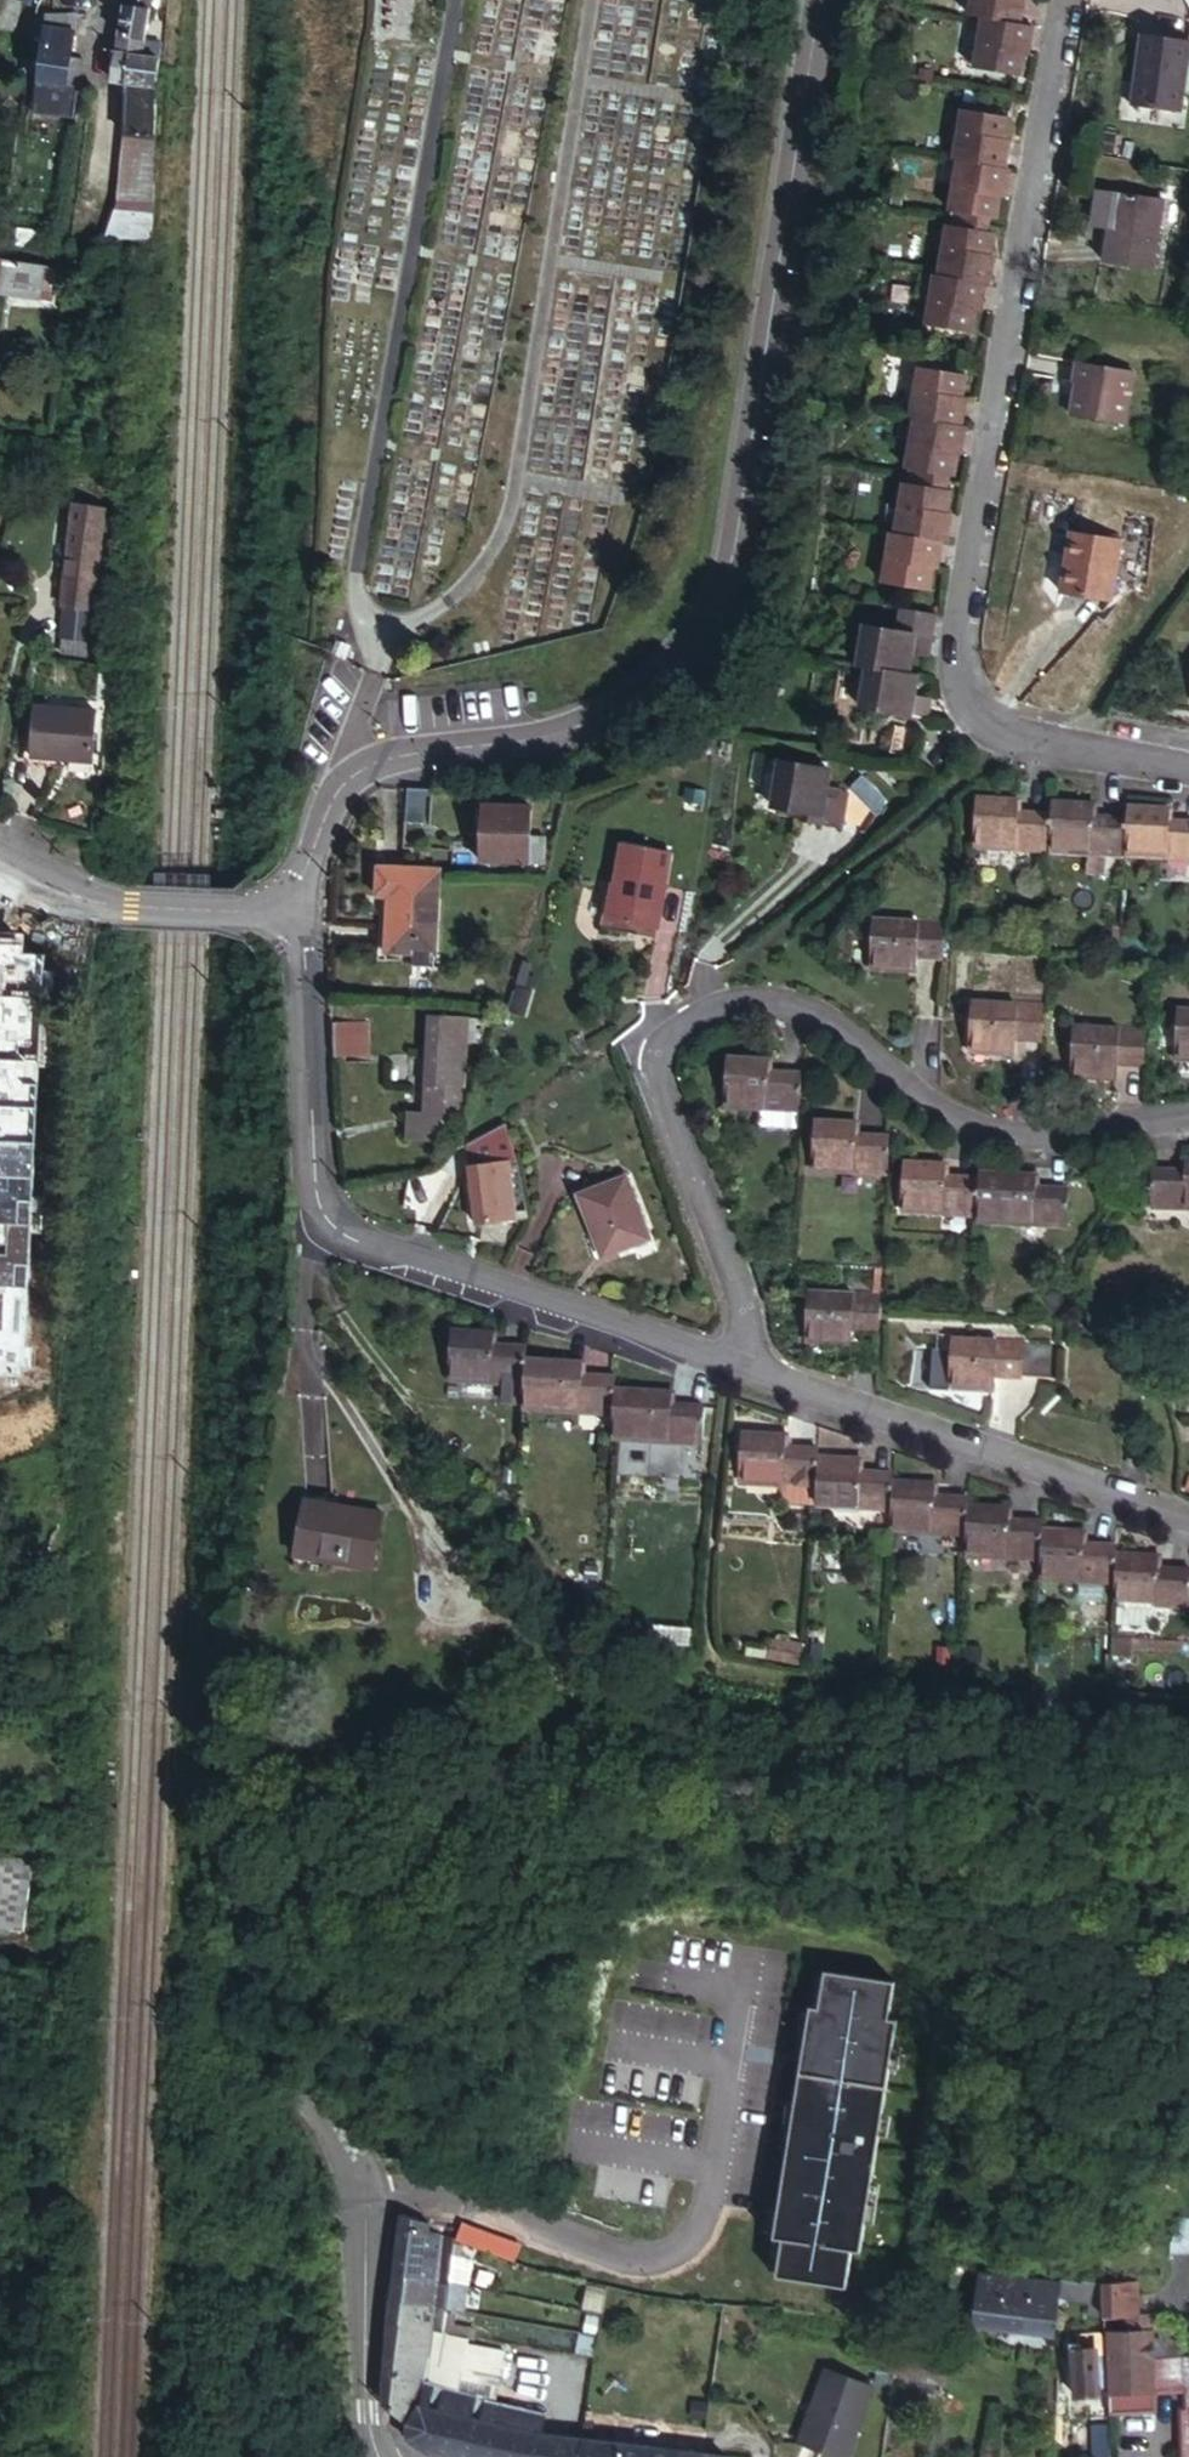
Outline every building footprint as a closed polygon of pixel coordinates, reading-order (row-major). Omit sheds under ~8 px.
[(25,0),(2,0),(0,8),(0,26),(17,30),(25,0)] [(972,14),(984,15),(1024,23),(1028,4),(1023,2),(1024,0),(974,0),(972,14)] [(150,6),(126,4),(112,50),(142,52),(150,6)] [(73,56),(78,13),(48,9),(39,76),(50,78),(69,79),(73,56)] [(1035,46),(1038,26),(1024,23),(984,15),(975,69),(1025,77),(1029,54),(1031,46),(1035,46)] [(1184,111),(1188,75),(1188,39),(1146,33),(1135,104),(1184,111)] [(142,52),(112,50),(114,74),(114,78),(125,80),(157,82),(160,54),(142,52)] [(77,82),(83,82),(86,58),(73,56),(69,79),(77,82)] [(75,95),(77,82),(69,79),(50,78),(48,92),(75,95)] [(120,132),(152,135),(157,82),(125,80),(120,132)] [(955,100),(958,88),(944,85),(942,97),(955,100)] [(956,156),(960,157),(1009,165),(1012,151),(1008,150),(1014,115),(964,107),(956,156)] [(116,191),(146,194),(152,135),(120,132),(116,191)] [(951,209),(954,209),(995,216),(1001,217),(1004,194),(1006,185),(1010,186),(1014,166),(1009,165),(960,157),(951,209)] [(1154,268),(1164,198),(1116,192),(1096,189),(1092,220),(1109,222),(1103,261),(1154,268)] [(114,206),(145,210),(146,194),(116,191),(114,206)] [(954,209),(954,214),(994,222),(995,216),(954,209)] [(994,222),(954,214),(953,223),(993,230),(994,222)] [(993,230),(953,223),(948,222),(940,272),(990,282),(995,283),(998,262),(994,260),(994,253),(998,230),(993,230)] [(56,283),(59,265),(6,257),(2,287),(12,289),(42,293),(45,281),(56,283)] [(940,272),(934,272),(926,321),(977,331),(981,308),(982,300),(987,301),(990,282),(940,272)] [(54,294),(56,283),(45,281),(42,293),(54,294)] [(911,413),(915,413),(965,422),(969,402),(964,401),(968,372),(920,363),(911,413)] [(1128,426),(1138,373),(1077,363),(1073,384),(1076,384),(1070,415),(1128,426)] [(908,465),(911,466),(952,474),(957,474),(960,442),(967,443),(970,423),(965,422),(915,413),(908,465)] [(911,466),(910,472),(951,479),(952,474),(911,466)] [(951,479),(910,472),(909,479),(950,487),(951,479)] [(950,487),(909,479),(903,478),(895,529),(947,538),(951,539),(953,520),(949,519),(953,488),(950,487)] [(103,518),(105,503),(77,498),(63,601),(69,601),(94,604),(102,539),(103,531),(103,518)] [(108,606),(120,505),(105,503),(103,518),(103,531),(110,532),(110,539),(113,540),(104,606),(108,606)] [(947,538),(895,529),(891,529),(884,579),(933,586),(939,557),(944,558),(947,538)] [(1114,601),(1124,539),(1071,531),(1061,592),(1114,601)] [(94,604),(100,605),(104,606),(113,540),(110,539),(102,539),(94,604)] [(94,604),(69,601),(65,633),(90,635),(96,635),(100,605),(94,604)] [(893,610),(931,617),(932,611),(894,604),(893,610)] [(893,610),(890,629),(899,630),(928,635),(931,617),(893,610)] [(860,664),(870,666),(906,671),(910,651),(896,649),(899,630),(890,629),(867,625),(860,664)] [(925,654),(928,635),(899,630),(896,649),(910,651),(925,654)] [(90,635),(65,633),(64,646),(88,650),(90,635)] [(95,681),(109,684),(110,664),(98,662),(95,681)] [(913,693),(916,674),(906,671),(870,666),(862,707),(895,712),(898,690),(913,693)] [(928,696),(913,693),(898,690),(895,712),(925,717),(928,696)] [(89,758),(94,708),(34,702),(29,753),(89,758)] [(830,768),(781,760),(773,808),(806,813),(820,815),(818,824),(842,828),(848,792),(826,789),(830,768)] [(884,797),(864,773),(852,786),(858,793),(876,814),(884,797)] [(432,786),(412,785),(410,818),(431,818),(432,786)] [(978,845),(1051,847),(1053,809),(1017,808),(1018,795),(979,794),(978,845)] [(478,797),(476,824),(476,852),(537,856),(541,801),(478,797)] [(1092,798),(1056,797),(1054,797),(1053,809),(1051,847),(1126,850),(1128,811),(1093,811),(1092,798)] [(1169,812),(1170,800),(1129,800),(1128,811),(1126,850),(1188,852),(1188,813),(1169,812)] [(820,815),(806,813),(805,822),(818,824),(820,815)] [(658,927),(672,851),(620,842),(611,888),(616,889),(610,920),(658,927)] [(378,892),(390,892),(391,890),(416,890),(415,945),(391,944),(390,951),(415,950),(434,950),(437,949),(437,865),(379,864),(378,892)] [(391,890),(390,892),(391,944),(415,945),(416,890),(391,890)] [(942,956),(944,922),(872,921),(872,971),(916,971),(917,956),(942,956)] [(434,950),(415,950),(415,961),(434,962),(434,950)] [(516,979),(509,1002),(524,1006),(531,982),(516,979)] [(1045,1046),(1047,1010),(976,1006),(973,1054),(1020,1057),(1020,1044),(1045,1046)] [(1180,1013),(1177,1063),(1188,1064),(1188,1014),(1180,1013)] [(341,1015),(338,1043),(338,1049),(375,1052),(378,1020),(341,1015)] [(432,1015),(424,1085),(443,1088),(459,1091),(469,1019),(432,1015)] [(20,1072),(24,1031),(0,1029),(0,1070),(20,1072)] [(1142,1070),(1145,1035),(1074,1030),(1071,1079),(1115,1082),(1117,1068),(1142,1070)] [(50,1034),(24,1031),(20,1072),(46,1075),(50,1034)] [(799,1102),(800,1067),(776,1067),(776,1053),(729,1051),(727,1099),(766,1101),(799,1102)] [(443,1088),(424,1085),(422,1103),(441,1106),(443,1088)] [(459,1091),(443,1088),(441,1106),(438,1118),(455,1121),(459,1091)] [(766,1115),(798,1117),(799,1102),(766,1101),(766,1115)] [(441,1106),(422,1103),(419,1113),(399,1111),(397,1139),(425,1142),(438,1118),(441,1106)] [(521,1194),(505,1121),(483,1134),(461,1146),(458,1151),(459,1162),(480,1159),(481,1161),(501,1158),(509,1158),(515,1195),(521,1194)] [(888,1174),(890,1140),(859,1138),(859,1124),(820,1123),(817,1173),(888,1174)] [(477,1220),(510,1214),(507,1197),(501,1158),(481,1161),(468,1163),(476,1211),(477,1220)] [(507,1197),(515,1195),(509,1158),(501,1158),(507,1197)] [(480,1159),(459,1162),(468,1221),(477,1220),(476,1211),(468,1163),(481,1161),(480,1159)] [(979,1213),(980,1178),(955,1178),(956,1164),(909,1162),(908,1211),(979,1213)] [(1188,1217),(1188,1166),(1188,1165),(1188,1178),(1155,1178),(1153,1215),(1188,1217)] [(581,1188),(603,1250),(651,1231),(627,1170),(581,1188)] [(1043,1174),(981,1172),(980,1178),(979,1213),(978,1220),(1071,1224),(1072,1188),(1043,1188),(1043,1174)] [(883,1313),(883,1294),(810,1293),(809,1345),(855,1344),(855,1330),(882,1330),(883,1313)] [(472,1382),(500,1346),(494,1346),(494,1333),(436,1331),(432,1379),(472,1382)] [(1025,1378),(1027,1342),(954,1337),(954,1347),(952,1381),(951,1387),(998,1391),(999,1377),(1025,1378)] [(1069,1346),(1027,1342),(1025,1378),(1067,1381),(1069,1346)] [(525,1361),(525,1348),(500,1346),(472,1382),(523,1386),(525,1361)] [(952,1381),(954,1347),(935,1346),(933,1380),(952,1381)] [(523,1386),(521,1409),(612,1415),(613,1392),(614,1378),(584,1376),(584,1364),(525,1361),(523,1386)] [(612,1415),(611,1442),(701,1448),(702,1410),(673,1409),(673,1396),(613,1392),(612,1415)] [(818,1456),(819,1451),(783,1449),(784,1437),(746,1434),(742,1486),(782,1489),(781,1508),(814,1510),(815,1505),(815,1490),(818,1456)] [(815,1490),(815,1505),(890,1510),(893,1481),(892,1474),(860,1472),(860,1459),(818,1456),(815,1490)] [(890,1510),(888,1531),(964,1536),(966,1509),(966,1502),(933,1500),(933,1485),(893,1481),(890,1510)] [(295,1485),(284,1543),(362,1559),(374,1502),(295,1485)] [(964,1536),(963,1559),(1038,1564),(1040,1537),(1040,1530),(1008,1528),(1010,1512),(966,1509),(964,1536)] [(1038,1564),(1037,1584),(1113,1589),(1115,1562),(1115,1553),(1082,1551),(1083,1540),(1040,1537),(1038,1564)] [(1115,1562),(1113,1589),(1112,1611),(1151,1614),(1187,1616),(1188,1596),(1188,1578),(1157,1576),(1157,1565),(1115,1562)] [(1151,1614),(1112,1611),(1111,1628),(1150,1631),(1151,1614)] [(1110,1642),(1109,1662),(1119,1663),(1120,1656),(1129,1656),(1184,1659),(1184,1648),(1110,1642)] [(0,1857),(0,1922),(27,1925),(33,1861),(0,1857)] [(810,2001),(776,2233),(785,2234),(779,2270),(849,2281),(855,2244),(863,2246),(897,2014),(889,2013),(894,1976),(824,1966),(819,2003),(810,2001)] [(1188,2233),(1188,2212),(1183,2212),(1175,2233),(1188,2233)] [(434,2223),(406,2216),(402,2245),(445,2251),(447,2233),(433,2230),(434,2223)] [(445,2251),(457,2253),(460,2237),(447,2233),(445,2251)] [(445,2251),(402,2245),(399,2270),(442,2276),(445,2251)] [(457,2259),(457,2253),(445,2251),(442,2276),(454,2277),(457,2259)] [(475,2263),(457,2259),(454,2277),(473,2279),(475,2263)] [(983,2268),(977,2319),(1000,2321),(1005,2290),(1030,2292),(1033,2275),(983,2268)] [(442,2276),(399,2270),(397,2298),(439,2303),(442,2276)] [(1060,2329),(1066,2293),(1067,2279),(1033,2275),(1030,2292),(1005,2290),(1000,2321),(1060,2329)] [(1126,2275),(1108,2275),(1108,2282),(1108,2288),(1127,2288),(1126,2275)] [(454,2277),(442,2276),(439,2303),(450,2304),(451,2300),(454,2277)] [(473,2279),(454,2277),(451,2300),(471,2302),(473,2286),(473,2279)] [(496,2283),(473,2279),(473,2286),(495,2288),(496,2283)] [(1108,2288),(1108,2282),(1067,2279),(1066,2293),(1098,2298),(1097,2307),(1105,2309),(1109,2309),(1108,2288)] [(1137,2287),(1127,2288),(1108,2288),(1109,2309),(1130,2308),(1138,2307),(1137,2287)] [(397,2298),(394,2321),(435,2326),(439,2303),(397,2298)] [(605,2329),(610,2302),(592,2299),(588,2326),(605,2329)] [(450,2304),(439,2303),(435,2326),(447,2327),(450,2304)] [(447,2327),(482,2332),(485,2324),(461,2320),(463,2306),(450,2304),(447,2327)] [(1155,2322),(1154,2307),(1138,2307),(1130,2308),(1131,2323),(1155,2322)] [(1109,2309),(1109,2323),(1112,2324),(1131,2323),(1130,2308),(1109,2309)] [(394,2321),(391,2345),(429,2354),(432,2354),(435,2326),(394,2321)] [(1131,2323),(1112,2324),(1113,2334),(1116,2390),(1158,2389),(1158,2387),(1156,2356),(1155,2322),(1131,2323)] [(605,2329),(588,2326),(586,2344),(601,2345),(605,2329)] [(1163,2326),(1164,2356),(1169,2355),(1184,2354),(1182,2327),(1163,2326)] [(1101,2379),(1100,2334),(1084,2335),(1083,2347),(1078,2348),(1079,2392),(1102,2392),(1101,2379)] [(1116,2390),(1113,2334),(1100,2334),(1101,2379),(1102,2392),(1104,2441),(1114,2441),(1114,2407),(1113,2391),(1116,2390)] [(445,2346),(444,2355),(489,2357),(483,2378),(501,2381),(507,2346),(468,2340),(467,2344),(452,2342),(451,2348),(445,2346)] [(386,2401),(413,2421),(425,2416),(429,2377),(432,2354),(429,2354),(391,2345),(386,2401)] [(514,2351),(511,2366),(531,2369),(532,2354),(514,2351)] [(432,2354),(429,2377),(461,2387),(463,2376),(483,2378),(489,2357),(444,2355),(437,2354),(432,2354)] [(1171,2385),(1185,2385),(1188,2385),(1188,2371),(1188,2354),(1184,2354),(1169,2355),(1171,2385)] [(1156,2356),(1158,2387),(1171,2385),(1169,2355),(1164,2356),(1156,2356)] [(831,2364),(805,2438),(854,2454),(879,2381),(831,2364)] [(463,2376),(461,2387),(479,2393),(483,2378),(463,2376)] [(429,2377),(425,2416),(458,2421),(503,2426),(510,2428),(513,2404),(499,2399),(479,2393),(461,2387),(429,2377)] [(501,2381),(483,2378),(479,2393),(499,2399),(501,2381)] [(1158,2389),(1116,2390),(1113,2391),(1114,2407),(1160,2406),(1158,2389)] [(534,2430),(546,2431),(549,2408),(513,2404),(510,2428),(534,2430)] [(1186,2408),(1185,2407),(1179,2408),(1180,2456),(1188,2456),(1188,2408),(1186,2408)] [(425,2416),(413,2421),(412,2436),(433,2450),(438,2453),(454,2456),(458,2421),(425,2416)] [(454,2456),(462,2456),(500,2456),(503,2426),(458,2421),(454,2456)] [(500,2456),(531,2456),(534,2430),(510,2428),(503,2426),(500,2456)] [(561,2433),(546,2431),(534,2430),(531,2456),(559,2456),(561,2433)] [(584,2435),(561,2433),(559,2456),(582,2456),(584,2435)] [(649,2443),(590,2436),(584,2435),(582,2456),(648,2456),(649,2443)] [(1140,2440),(1114,2441),(1115,2456),(1141,2456),(1140,2440)] [(1114,2441),(1104,2441),(1095,2441),(1097,2456),(1115,2456),(1114,2441)] [(679,2448),(649,2443),(648,2456),(678,2456),(679,2448)] [(717,2452),(679,2448),(678,2456),(716,2456),(717,2452)]
